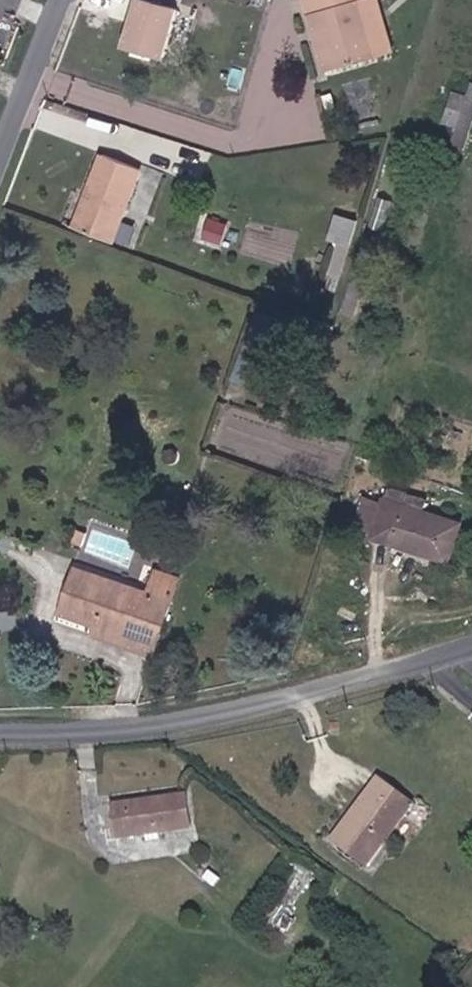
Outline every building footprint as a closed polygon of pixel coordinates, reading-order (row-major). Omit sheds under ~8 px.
[(122,0),(117,0),(103,44),(145,59),(159,11),(122,0)] [(162,0),(122,0),(159,11),(162,0)] [(344,0),(284,0),(294,29),(306,25),(310,37),(301,41),(316,85),(368,66),(344,0)] [(388,58),(367,0),(344,0),(368,66),(388,58)] [(457,124),(454,141),(471,144),(471,86),(453,83),(446,122),(457,124)] [(70,150),(64,169),(106,183),(112,164),(70,150)] [(106,183),(64,169),(58,190),(65,193),(54,225),(88,236),(106,183)] [(329,244),(337,216),(328,212),(320,240),(329,244)] [(347,219),(337,216),(329,244),(339,247),(347,219)] [(339,247),(329,244),(320,274),(330,277),(339,247)] [(374,530),(442,554),(456,517),(387,494),(374,530)] [(119,639),(138,646),(158,589),(61,558),(50,601),(84,612),(121,625),(119,639)] [(81,626),(119,639),(121,625),(84,612),(81,626)] [(412,798),(376,775),(332,841),(368,865),(412,798)] [(185,788),(108,801),(116,835),(194,821),(185,788)]
